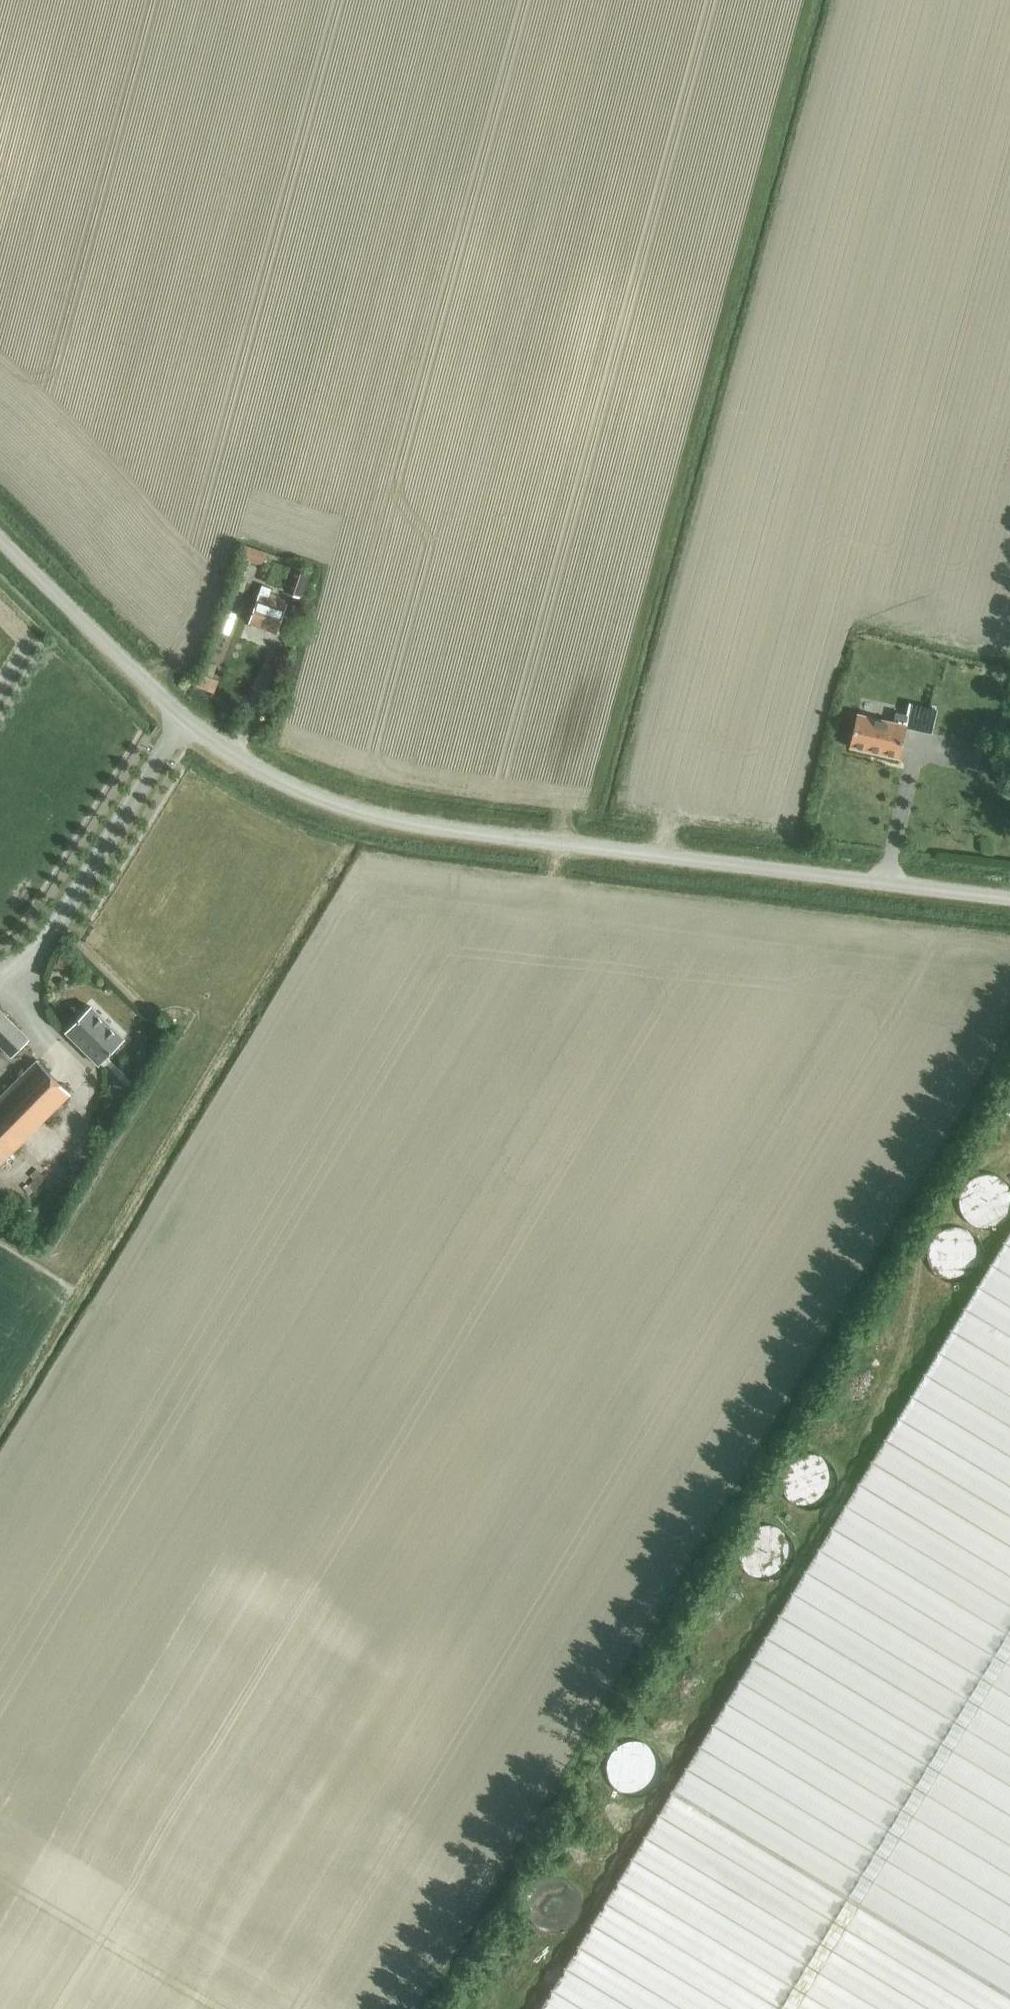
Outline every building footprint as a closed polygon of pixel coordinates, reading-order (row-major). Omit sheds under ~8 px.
[(245,545),(237,571),(243,573),(247,560),(264,566),(268,553),(245,545)] [(292,565),(283,592),(303,598),(312,571),(292,565)] [(247,623),(276,632),(286,604),(268,598),(271,588),(261,584),(247,623)] [(849,746),(899,758),(908,715),(895,712),(893,722),(857,713),(849,746)] [(64,1031),(97,1064),(122,1040),(89,1006),(64,1031)] [(10,1056),(27,1039),(0,1011),(0,1046),(10,1056)] [(69,1092),(36,1060),(0,1096),(0,1161),(69,1092)] [(541,2008),(1009,2008),(1009,1234),(541,2008)]
